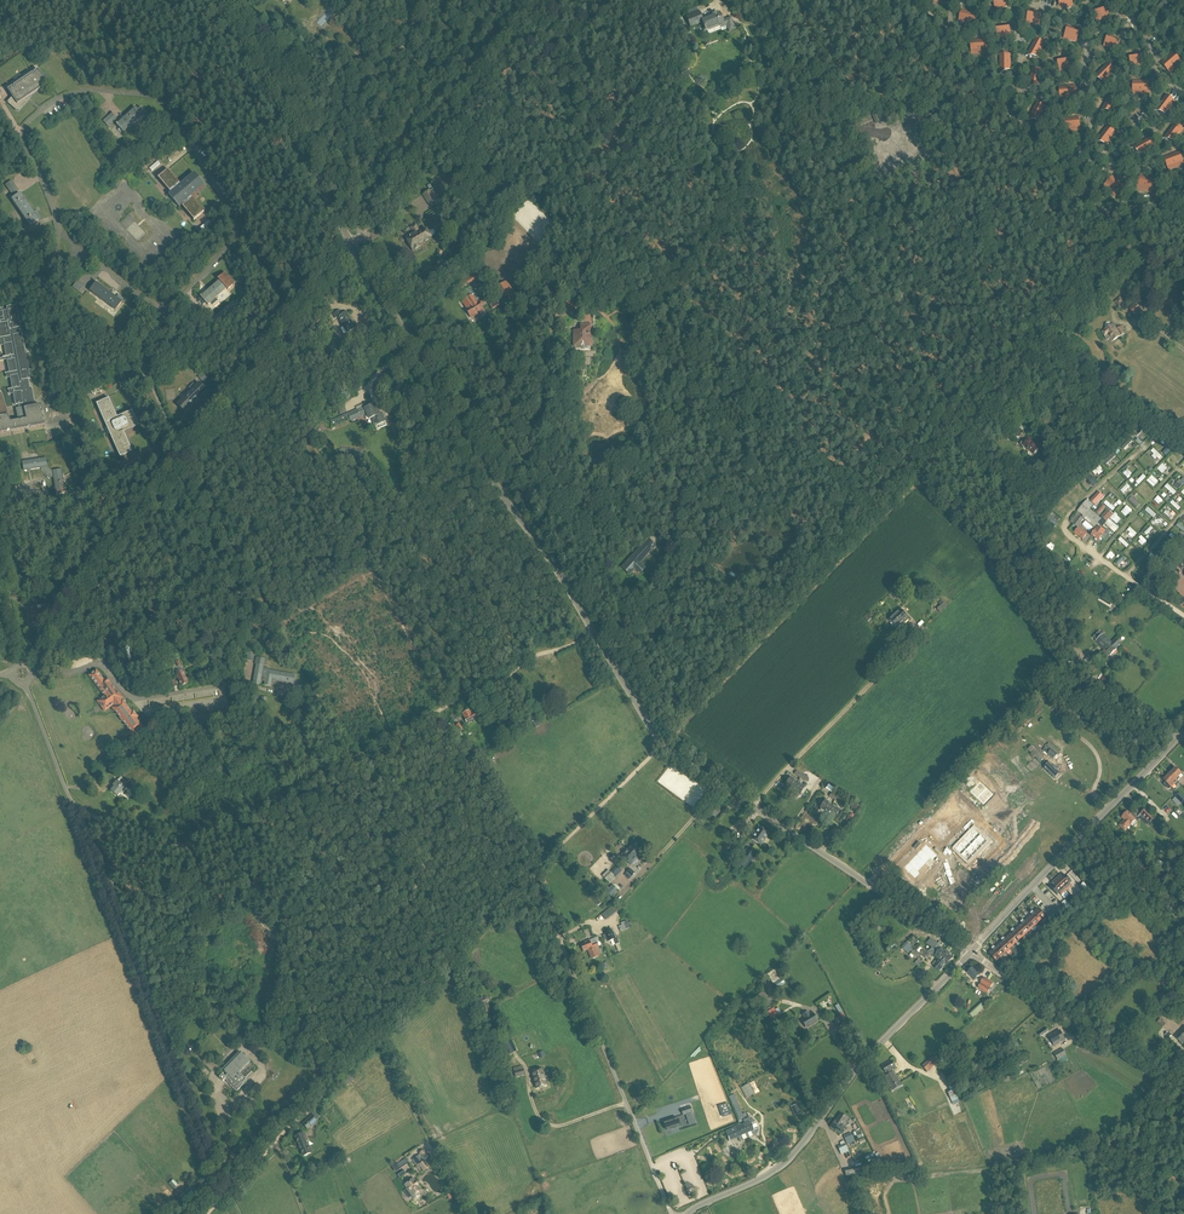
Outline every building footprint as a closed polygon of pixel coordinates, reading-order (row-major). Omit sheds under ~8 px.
[(1157,7),(1163,13),(1172,5),(1167,0),(1164,0),(1157,7)] [(1094,10),(1096,18),(1103,16),(1104,19),(1109,17),(1106,6),(1094,10)] [(962,10),(959,20),(969,22),(968,26),(973,27),(977,14),(962,10)] [(1033,21),(1032,24),(1038,25),(1041,13),(1029,11),(1027,20),(1033,21)] [(690,16),(687,17),(691,26),(703,21),(704,24),(702,25),(705,31),(720,25),(722,31),(728,28),(729,31),(735,29),(731,18),(724,21),(721,14),(717,15),(716,14),(702,19),(699,12),(699,13),(690,16)] [(1004,34),(1004,37),(1010,36),(1009,24),(997,26),(998,35),(1004,34)] [(1071,37),(1070,40),(1075,42),(1079,31),(1068,27),(1065,35),(1071,37)] [(1111,45),(1109,48),(1115,50),(1119,39),(1108,35),(1105,43),(1111,45)] [(1035,39),(1028,52),(1036,57),(1044,43),(1035,39)] [(981,50),(982,53),(987,53),(986,40),(971,40),(971,50),(981,50)] [(1176,63),(1178,66),(1182,62),(1173,52),(1162,62),(1168,70),(1176,63)] [(1137,63),(1137,66),(1143,65),(1141,53),(1129,55),(1131,64),(1137,63)] [(999,70),(1009,70),(1009,54),(999,54),(999,70)] [(1058,59),(1059,67),(1065,66),(1065,70),(1071,69),(1070,57),(1058,59)] [(1107,63),(1096,74),(1103,81),(1114,70),(1107,63)] [(7,90),(8,92),(12,98),(8,103),(17,111),(27,100),(26,99),(26,98),(28,95),(28,96),(41,87),(42,86),(43,87),(47,84),(37,69),(33,72),(33,73),(12,88),(11,87),(7,90)] [(1028,84),(1038,86),(1041,71),(1031,69),(1028,84)] [(1133,81),(1133,91),(1143,91),(1143,94),(1149,94),(1149,81),(1133,81)] [(1060,87),(1061,97),(1070,96),(1071,100),(1076,99),(1075,86),(1060,87)] [(1103,107),(1112,111),(1119,97),(1110,93),(1103,107)] [(1156,107),(1164,113),(1174,101),(1166,95),(1156,107)] [(1036,103),(1029,117),(1038,121),(1045,107),(1036,103)] [(136,108),(117,125),(124,133),(143,116),(141,113),(144,111),(141,108),(138,111),(136,108)] [(876,123),(879,121),(875,112),(871,114),(876,123)] [(108,116),(103,121),(108,127),(114,122),(108,116)] [(1063,119),(1064,129),(1074,128),(1074,131),(1080,130),(1078,117),(1063,119)] [(1165,135),(1174,141),(1183,129),(1175,123),(1165,135)] [(1097,138),(1105,144),(1115,132),(1107,126),(1097,138)] [(1148,138),(1135,146),(1140,154),(1153,147),(1148,138)] [(1177,164),(1179,167),(1183,165),(1179,152),(1165,158),(1168,167),(1177,164)] [(152,171),(160,164),(158,161),(149,168),(152,171)] [(188,178),(190,180),(185,184),(183,182),(181,185),(180,184),(169,171),(168,170),(158,178),(158,179),(160,181),(162,180),(169,190),(169,191),(170,192),(171,193),(169,195),(179,207),(179,208),(180,208),(179,208),(182,206),(183,207),(182,207),(183,208),(184,208),(193,217),(192,218),(194,221),(194,220),(204,212),(193,198),(192,198),(192,199),(191,198),(194,195),(193,193),(198,189),(199,191),(205,186),(195,173),(188,178)] [(1113,191),(1111,193),(1115,197),(1124,187),(1112,176),(1106,184),(1113,191)] [(1140,176),(1137,185),(1147,188),(1146,192),(1151,193),(1155,181),(1140,176)] [(4,184),(9,191),(16,187),(12,180),(4,184)] [(430,190),(423,195),(430,206),(437,201),(430,190)] [(11,199),(11,200),(20,213),(28,206),(19,194),(17,196),(11,199)] [(28,206),(20,213),(29,226),(38,220),(41,218),(37,212),(34,215),(28,206)] [(122,222),(127,229),(135,223),(131,217),(122,222)] [(211,224),(209,221),(200,228),(202,231),(203,231),(211,224)] [(135,223),(128,230),(138,240),(145,233),(135,223)] [(410,238),(406,240),(408,244),(408,245),(409,248),(411,248),(413,251),(421,246),(419,243),(425,241),(426,241),(429,240),(429,239),(432,237),(432,236),(434,235),(435,233),(434,230),(431,230),(429,231),(427,228),(420,231),(416,224),(409,227),(412,232),(409,235),(410,238)] [(1137,268),(1150,256),(1144,250),(1131,261),(1137,268)] [(29,258),(24,253),(21,256),(26,261),(29,258)] [(201,297),(198,300),(203,305),(206,303),(208,305),(211,302),(213,305),(218,300),(216,298),(227,289),(228,290),(234,285),(225,274),(219,279),(220,281),(202,297),(201,296),(201,297)] [(73,288),(79,292),(84,286),(77,281),(73,288)] [(506,282),(499,286),(508,299),(515,294),(506,282)] [(90,291),(102,301),(109,292),(96,283),(90,291)] [(109,292),(102,301),(116,311),(122,302),(124,299),(119,295),(116,298),(109,292)] [(466,293),(462,296),(465,300),(462,302),(463,304),(464,303),(468,309),(467,310),(471,317),(474,315),(474,316),(483,311),(481,306),(486,303),(482,297),(479,299),(476,294),(469,298),(466,293)] [(527,293),(524,294),(518,298),(521,303),(522,303),(530,298),(527,293)] [(1115,302),(1120,307),(1124,302),(1120,298),(1115,302)] [(563,306),(571,314),(578,307),(570,299),(563,306)] [(490,305),(492,310),(500,305),(498,301),(490,305)] [(1136,304),(1129,309),(1134,315),(1140,309),(1136,304)] [(19,404),(20,408),(16,409),(18,420),(9,422),(0,394),(0,395),(0,433),(7,432),(7,431),(9,431),(10,432),(27,428),(27,427),(30,427),(30,428),(44,425),(42,416),(41,416),(41,414),(42,414),(40,405),(35,406),(31,387),(29,388),(27,379),(30,379),(28,370),(31,369),(28,355),(26,355),(21,334),(19,334),(18,328),(20,328),(16,305),(7,307),(7,310),(0,311),(0,345),(4,345),(6,357),(9,356),(10,360),(7,361),(9,372),(6,373),(7,377),(10,377),(12,389),(9,389),(10,394),(13,393),(15,405),(19,404)] [(338,317),(345,329),(343,330),(345,334),(347,333),(356,328),(346,312),(342,314),(340,310),(333,314),(335,319),(338,317)] [(1104,329),(1104,330),(1102,332),(1105,337),(1106,336),(1108,340),(1110,339),(1111,342),(1121,336),(1125,334),(1123,331),(1124,330),(1122,326),(1117,329),(1114,324),(1113,324),(1113,323),(1111,324),(1110,323),(1108,323),(1107,323),(1106,324),(1105,325),(1105,327),(1105,328),(1104,329)] [(581,325),(581,332),(574,332),(574,345),(591,345),(591,325),(581,325)] [(198,378),(204,383),(210,377),(204,372),(198,378)] [(189,388),(191,391),(177,405),(185,412),(207,391),(199,383),(196,386),(193,383),(189,388)] [(121,457),(130,453),(132,452),(133,452),(132,451),(124,433),(127,431),(127,430),(131,428),(132,429),(140,426),(139,426),(133,411),(126,414),(127,415),(121,418),(121,416),(118,418),(109,398),(108,399),(109,399),(97,404),(99,408),(101,407),(107,422),(105,423),(107,428),(106,428),(108,434),(110,434),(112,438),(114,437),(121,453),(119,453),(121,458),(121,457)] [(364,408),(357,411),(360,417),(367,414),(369,420),(371,419),(375,427),(385,422),(382,414),(379,415),(377,416),(373,405),(371,406),(369,407),(368,404),(363,407),(364,408)] [(357,411),(349,415),(351,421),(360,417),(357,411)] [(348,415),(347,413),(331,420),(332,422),(348,415)] [(1045,429),(1055,424),(1051,416),(1041,421),(1045,429)] [(1003,432),(1007,428),(1001,423),(998,428),(1003,432)] [(1011,431),(1015,434),(1013,436),(1017,440),(1019,437),(1024,432),(1016,425),(1011,431)] [(1143,425),(1134,433),(1137,436),(1146,428),(1143,425)] [(1021,443),(1020,443),(1021,445),(1026,450),(1027,449),(1029,451),(1028,452),(1028,453),(1028,454),(1029,455),(1030,456),(1031,456),(1033,454),(1034,455),(1034,454),(1036,455),(1038,451),(1037,451),(1039,449),(1035,446),(1037,444),(1029,437),(1026,441),(1024,439),(1023,440),(1021,443)] [(1129,439),(1121,446),(1122,448),(1124,450),(1127,447),(1132,442),(1129,439)] [(1154,447),(1151,449),(1160,462),(1163,459),(1154,447)] [(1177,448),(1172,454),(1175,456),(1180,450),(1177,448)] [(1113,454),(1103,463),(1106,466),(1116,457),(1113,454)] [(53,471),(48,467),(46,458),(22,462),(24,471),(28,471),(29,472),(31,472),(31,470),(40,469),(54,479),(53,471)] [(1100,466),(1093,472),(1093,473),(1095,475),(1097,473),(1101,470),(1102,469),(1100,467),(1100,466)] [(53,471),(54,479),(55,488),(54,488),(54,491),(56,491),(57,495),(66,493),(62,470),(53,471)] [(1119,474),(1112,481),(1114,484),(1121,477),(1119,474)] [(1089,476),(1086,479),(1087,479),(1094,487),(1097,484),(1090,476),(1089,476)] [(1130,481),(1135,486),(1140,482),(1135,476),(1130,481)] [(1149,479),(1147,481),(1153,488),(1156,485),(1149,479)] [(1176,488),(1179,490),(1183,484),(1183,479),(1181,482),(1178,485),(1176,488)] [(1080,484),(1073,490),(1074,491),(1075,492),(1080,489),(1081,488),(1082,486),(1081,485),(1080,484)] [(1127,484),(1121,491),(1123,494),(1130,487),(1127,484)] [(1168,484),(1165,488),(1171,493),(1173,495),(1176,492),(1168,484)] [(1145,498),(1148,495),(1140,487),(1137,489),(1145,498)] [(1099,492),(1091,501),(1096,506),(1099,503),(1098,502),(1100,500),(1101,501),(1104,497),(1099,492)] [(1132,497),(1129,501),(1137,509),(1140,505),(1132,497)] [(1060,508),(1067,502),(1065,498),(1057,504),(1060,508)] [(1094,528),(1101,519),(1090,509),(1093,505),(1087,500),(1077,511),(1083,516),(1082,517),(1094,528)] [(1106,501),(1104,504),(1113,511),(1115,508),(1106,501)] [(1173,501),(1170,503),(1177,511),(1180,508),(1176,504),(1173,501)] [(1122,504),(1118,509),(1122,513),(1127,509),(1122,504)] [(1103,505),(1096,512),(1099,515),(1106,508),(1103,505)] [(1148,508),(1145,511),(1153,518),(1156,515),(1155,515),(1151,511),(1148,508)] [(1107,521),(1113,514),(1108,509),(1101,517),(1107,521)] [(698,513),(699,518),(715,515),(714,510),(698,513)] [(1166,511),(1164,513),(1170,520),(1173,517),(1169,513),(1168,512),(1166,511)] [(1047,516),(1043,520),(1053,528),(1057,524),(1047,516)] [(1074,524),(1073,525),(1078,528),(1078,527),(1081,523),(1084,520),(1079,517),(1074,524)] [(1081,525),(1089,531),(1092,526),(1085,520),(1081,525)] [(1098,527),(1091,536),(1099,541),(1105,532),(1098,527)] [(1137,537),(1142,545),(1154,537),(1151,532),(1154,530),(1152,527),(1137,537)] [(1079,528),(1075,533),(1083,539),(1087,534),(1084,531),(1079,528)] [(1130,528),(1127,530),(1130,533),(1134,536),(1136,534),(1130,528)] [(1171,533),(1169,536),(1173,540),(1175,542),(1177,543),(1179,541),(1171,533)] [(1121,538),(1118,541),(1126,548),(1129,546),(1121,538)] [(646,568),(640,562),(655,546),(647,539),(622,568),(629,574),(635,569),(641,574),(646,568)] [(1161,544),(1159,546),(1167,554),(1169,551),(1161,544)] [(1133,559),(1139,553),(1134,547),(1127,553),(1133,559)] [(1151,553),(1149,556),(1158,564),(1160,561),(1151,553)] [(1122,556),(1116,563),(1119,566),(1125,558),(1122,556)] [(1141,567),(1139,570),(1146,576),(1149,573),(1141,567)] [(942,601),(940,604),(941,605),(937,609),(941,613),(947,607),(942,601)] [(42,608),(36,609),(28,610),(30,624),(38,623),(36,614),(43,613),(42,608)] [(897,612),(896,614),(903,623),(904,623),(909,619),(908,618),(904,614),(901,610),(897,612)] [(896,614),(890,619),(894,623),(897,628),(901,625),(903,623),(896,614)] [(916,631),(910,637),(916,643),(921,637),(916,631)] [(1105,650),(1111,643),(1103,635),(1097,640),(1096,641),(1097,642),(1098,643),(1100,645),(1105,650)] [(1111,643),(1105,650),(1110,655),(1122,644),(1116,639),(1111,643)] [(94,653),(99,649),(94,643),(89,647),(94,653)] [(1123,646),(1120,649),(1129,658),(1132,655),(1123,646)] [(256,665),(255,666),(256,666),(253,682),(260,684),(261,680),(265,681),(265,685),(271,686),(273,679),(281,681),(281,679),(293,682),(295,675),(267,670),(267,671),(262,670),(263,667),(264,666),(265,666),(266,659),(256,657),(255,664),(256,665)] [(1075,662),(1069,658),(1064,665),(1071,669),(1075,662)] [(1098,669),(1094,664),(1089,667),(1093,672),(1098,669)] [(114,709),(130,730),(131,729),(135,733),(143,727),(136,718),(138,717),(133,711),(132,713),(121,699),(122,698),(107,679),(104,681),(96,671),(90,676),(105,696),(98,702),(105,711),(115,703),(117,706),(114,709)] [(181,686),(189,683),(183,671),(176,674),(181,686)] [(1075,699),(1079,694),(1073,688),(1069,694),(1075,699)] [(471,721),(480,716),(477,711),(471,714),(469,710),(462,714),(467,724),(472,722),(471,721)] [(1077,718),(1074,723),(1081,728),(1084,723),(1077,718)] [(536,728),(541,724),(541,723),(538,719),(538,720),(533,722),(536,728)] [(1034,758),(1035,756),(1039,752),(1032,745),(1028,749),(1031,753),(1030,754),(1034,758)] [(1043,750),(1047,754),(1054,760),(1058,754),(1060,752),(1054,747),(1052,749),(1047,745),(1043,750)] [(1039,752),(1035,756),(1040,762),(1044,758),(1039,752)] [(1055,765),(1053,766),(1050,763),(1044,768),(1055,779),(1060,773),(1057,770),(1058,769),(1055,765)] [(975,771),(979,774),(984,769),(980,765),(975,771)] [(1176,768),(1169,775),(1180,784),(1181,783),(1178,781),(1181,778),(1179,777),(1182,774),(1176,768)] [(794,774),(800,778),(803,774),(797,770),(794,774)] [(809,778),(803,774),(800,778),(807,782),(809,778)] [(1170,789),(1176,783),(1178,786),(1180,784),(1169,775),(1164,780),(1166,782),(1164,784),(1164,785),(1168,789),(1170,789)] [(114,787),(111,791),(118,796),(125,788),(125,787),(125,786),(135,793),(139,795),(142,790),(136,786),(135,787),(128,783),(120,776),(117,781),(113,786),(114,787)] [(785,785),(793,790),(798,782),(790,777),(785,785)] [(798,782),(793,790),(800,795),(805,787),(798,782)] [(980,782),(971,792),(977,798),(987,788),(980,782)] [(829,784),(826,788),(832,793),(835,788),(829,784)] [(987,788),(977,798),(984,804),(993,794),(987,788)] [(1174,798),(1180,804),(1181,805),(1183,802),(1183,797),(1180,792),(1174,798)] [(829,797),(835,801),(838,797),(832,793),(829,797)] [(838,797),(835,801),(841,805),(844,801),(838,797)] [(820,808),(827,813),(832,805),(825,800),(820,808)] [(722,808),(714,801),(705,813),(713,819),(722,808)] [(840,810),(832,805),(827,813),(835,818),(840,810)] [(1175,811),(1180,816),(1183,812),(1179,808),(1175,811)] [(1146,809),(1141,814),(1151,824),(1153,822),(1152,821),(1155,818),(1146,809)] [(1124,820),(1119,826),(1125,831),(1130,826),(1132,828),(1134,828),(1137,825),(1137,823),(1135,821),(1136,820),(1138,818),(1132,812),(1130,814),(1128,811),(1121,818),(1124,820)] [(759,827),(752,839),(762,845),(769,834),(759,827)] [(974,829),(970,834),(976,840),(981,835),(974,829)] [(970,834),(965,839),(971,845),(976,840),(970,834)] [(981,835),(976,840),(983,847),(988,841),(981,835)] [(965,839),(960,844),(967,850),(971,845),(965,839)] [(976,840),(971,845),(978,852),(983,847),(976,840)] [(960,844),(955,849),(962,856),(967,850),(960,844)] [(641,852),(634,845),(629,850),(629,851),(627,854),(625,852),(621,856),(631,865),(635,861),(634,860),(641,852)] [(926,845),(922,850),(930,858),(935,853),(926,845)] [(971,845),(967,850),(973,857),(978,852),(971,845)] [(737,864),(746,870),(757,853),(748,847),(737,864)] [(922,850),(917,854),(926,863),(930,858),(922,850)] [(967,850),(962,856),(968,862),(973,857),(967,850)] [(613,851),(609,856),(608,856),(611,860),(612,859),(617,855),(613,851)] [(917,854),(913,859),(922,867),(926,863),(917,854)] [(913,859),(909,863),(917,872),(922,867),(913,859)] [(909,863),(904,868),(913,876),(917,872),(909,863)] [(635,873),(630,868),(624,875),(629,879),(631,876),(632,877),(635,873)] [(610,871),(603,877),(607,881),(614,875),(610,871)] [(1056,879),(1067,891),(1072,886),(1069,884),(1072,882),(1066,875),(1064,877),(1061,875),(1056,879)] [(1061,895),(1066,891),(1067,891),(1056,879),(1051,884),(1053,887),(1051,889),(1057,895),(1059,893),(1061,895)] [(612,885),(609,888),(607,887),(603,891),(609,898),(618,890),(614,885),(613,886),(612,885)] [(606,920),(619,910),(614,904),(602,914),(606,920)] [(1040,922),(1041,921),(1045,917),(1037,909),(1034,912),(1033,911),(1031,912),(1040,922)] [(1040,922),(1031,912),(1030,913),(1031,914),(1027,918),(1035,926),(1039,923),(1040,922)] [(1035,926),(1027,918),(1024,921),(1023,920),(1022,921),(1030,931),(1031,930),(1035,926)] [(630,928),(627,921),(614,926),(616,933),(630,928)] [(1018,927),(1025,935),(1029,932),(1030,931),(1022,921),(1021,922),(1021,923),(1018,927)] [(1022,938),(1025,935),(1018,927),(1014,930),(1013,929),(1012,930),(1021,939),(1022,938)] [(612,930),(605,933),(608,942),(615,939),(612,930)] [(1008,935),(1016,944),(1019,941),(1021,939),(1012,930),(1011,931),(1012,932),(1008,935)] [(1011,948),(1012,947),(1016,944),(1008,935),(1005,939),(1004,938),(1002,939),(1011,948)] [(595,938),(589,941),(585,942),(585,943),(580,945),(583,952),(588,950),(592,959),(599,956),(596,947),(599,946),(595,938)] [(935,949),(939,944),(931,938),(927,943),(935,949)] [(1006,953),(1010,949),(1011,948),(1002,939),(1001,940),(1002,941),(998,944),(1006,953)] [(901,948),(908,954),(913,948),(907,942),(901,948)] [(994,946),(993,948),(1001,957),(1002,956),(1006,953),(998,944),(995,947),(994,946)] [(938,952),(949,961),(953,957),(942,948),(938,952)] [(996,962),(1000,958),(1001,957),(993,948),(992,949),(993,950),(989,953),(996,962)] [(924,949),(919,953),(921,955),(920,956),(925,962),(927,960),(932,955),(924,949)] [(949,961),(938,952),(935,955),(940,960),(945,965),(946,965),(949,961)] [(945,965),(940,960),(934,966),(940,971),(945,965)] [(980,974),(973,967),(968,972),(974,980),(980,974)] [(984,977),(978,988),(988,993),(989,994),(993,988),(991,987),(994,983),(984,977)] [(773,984),(777,989),(786,983),(783,978),(773,984)] [(772,1004),(764,991),(758,995),(765,1007),(772,1004)] [(485,997),(483,999),(482,997),(478,998),(486,1014),(489,1012),(485,1002),(488,1003),(489,1000),(488,997),(485,997)] [(973,1019),(982,1011),(985,1008),(981,1003),(969,1014),(973,1019)] [(839,1014),(843,1012),(838,1004),(835,1006),(839,1014)] [(777,1010),(776,1009),(774,1010),(773,1008),(766,1012),(771,1019),(778,1015),(778,1014),(780,1013),(778,1010),(777,1010)] [(830,1019),(833,1020),(836,1025),(843,1021),(847,1019),(843,1013),(840,1015),(840,1016),(834,1019),(835,1015),(831,1014),(830,1019)] [(805,1018),(802,1020),(807,1028),(817,1021),(813,1014),(810,1016),(809,1014),(804,1017),(805,1018)] [(1174,1036),(1183,1044),(1183,1042),(1183,1026),(1174,1036)] [(1047,1028),(1039,1034),(1041,1037),(1049,1031),(1047,1028)] [(1049,1036),(1054,1045),(1065,1040),(1060,1030),(1049,1036)] [(512,1040),(505,1043),(510,1054),(517,1051),(512,1040)] [(1061,1065),(1069,1060),(1063,1049),(1054,1053),(1061,1065)] [(228,1081),(227,1082),(236,1091),(247,1080),(239,1073),(250,1062),(240,1051),(223,1069),(228,1073),(225,1076),(223,1074),(219,1077),(223,1081),(225,1079),(228,1081)] [(931,1057),(921,1066),(928,1072),(937,1063),(936,1062),(938,1060),(934,1056),(932,1058),(931,1057)] [(891,1060),(882,1066),(887,1075),(885,1077),(887,1080),(889,1084),(893,1082),(894,1084),(899,1082),(897,1079),(899,1079),(897,1076),(896,1077),(893,1071),(892,1072),(891,1070),(892,1069),(895,1067),(891,1060)] [(204,1066),(199,1072),(203,1076),(209,1071),(204,1066)] [(520,1070),(514,1071),(516,1077),(518,1077),(525,1075),(522,1066),(522,1067),(519,1067),(520,1069),(520,1070)] [(536,1089),(547,1086),(542,1069),(532,1072),(536,1089)] [(353,1080),(349,1075),(342,1081),(346,1086),(353,1080)] [(954,1078),(948,1080),(952,1090),(957,1087),(955,1084),(956,1083),(954,1078)] [(955,1089),(947,1093),(952,1102),(959,1099),(955,1089)] [(800,1101),(797,1095),(791,1097),(793,1104),(800,1101)] [(719,1106),(722,1114),(729,1111),(727,1104),(719,1106)] [(745,1113),(743,1114),(738,1104),(733,1106),(739,1119),(744,1117),(746,1116),(745,1113)] [(797,1104),(790,1107),(794,1116),(796,1115),(795,1113),(800,1111),(797,1104)] [(683,1116),(693,1113),(691,1106),(681,1110),(683,1116)] [(665,1125),(663,1125),(665,1129),(666,1129),(667,1130),(680,1126),(685,1124),(681,1111),(669,1115),(671,1121),(664,1123),(665,1125)] [(840,1113),(831,1127),(838,1132),(842,1134),(845,1130),(843,1129),(846,1125),(848,1126),(850,1123),(848,1122),(850,1119),(847,1118),(840,1113)] [(312,1116),(303,1124),(307,1129),(316,1120),(312,1116)] [(735,1117),(729,1120),(732,1126),(738,1123),(735,1117)] [(745,1123),(726,1131),(729,1140),(738,1136),(740,1141),(756,1135),(758,1132),(758,1129),(755,1121),(753,1119),(749,1119),(744,1121),(745,1123)] [(303,1133),(295,1137),(303,1156),(310,1153),(306,1143),(307,1143),(303,1133)] [(851,1133),(844,1136),(848,1145),(854,1141),(851,1133)] [(845,1144),(838,1147),(841,1155),(848,1152),(845,1144)] [(424,1151),(420,1154),(425,1161),(429,1158),(424,1151)] [(420,1154),(412,1160),(413,1160),(417,1167),(420,1165),(424,1171),(430,1167),(425,1161),(420,1154)] [(873,1154),(865,1158),(868,1164),(875,1161),(874,1156),(873,1155),(873,1154)] [(395,1162),(390,1165),(396,1172),(401,1169),(410,1163),(407,1158),(398,1164),(397,1165),(395,1162)] [(1153,1171),(1159,1169),(1156,1159),(1150,1160),(1153,1171)] [(860,1167),(845,1170),(846,1177),(861,1174),(860,1167)] [(413,1197),(414,1199),(416,1199),(419,1197),(419,1196),(418,1194),(422,1191),(413,1179),(404,1185),(407,1189),(404,1191),(409,1199),(412,1196),(413,1197)]
